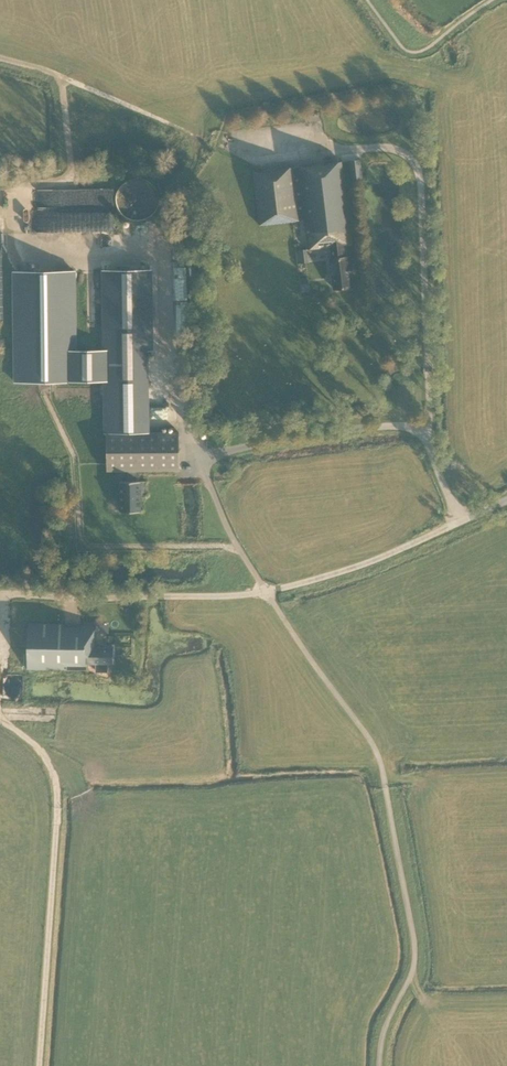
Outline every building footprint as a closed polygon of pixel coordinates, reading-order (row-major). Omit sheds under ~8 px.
[(413,131),(415,146),(425,145),(423,130),(413,131)] [(362,175),(360,159),(348,160),(350,176),(362,175)] [(299,218),(304,218),(305,227),(306,235),(308,249),(330,246),(332,258),(330,258),(334,288),(352,286),(351,274),(355,273),(354,264),(350,265),(349,256),(346,256),(345,244),(351,243),(341,161),(297,166),(297,165),(252,170),(259,223),(299,218)] [(142,177),(138,177),(132,178),(127,180),(123,183),(120,186),(118,190),(117,193),(116,197),(116,202),(117,206),(119,210),(123,214),(127,217),(133,219),(135,219),(143,219),(147,218),(152,215),(156,209),(158,204),(159,198),(158,193),(157,188),(154,184),(151,182),(146,179),(142,177)] [(99,231),(115,231),(116,207),(99,207),(99,231)] [(14,271),(15,381),(76,381),(76,380),(103,380),(105,380),(106,392),(106,432),(107,432),(107,433),(107,462),(107,470),(128,469),(128,480),(120,480),(120,511),(141,511),(141,496),(146,496),(146,480),(139,480),(138,469),(179,469),(179,432),(150,432),(148,432),(147,350),(149,350),(151,350),(150,269),(104,270),(104,305),(105,350),(76,350),(76,349),(75,270),(14,271)] [(221,445),(220,428),(207,429),(208,446),(221,445)] [(27,623),(27,668),(87,669),(87,662),(95,662),(95,671),(107,671),(107,662),(114,663),(114,647),(97,646),(97,624),(27,623)]
